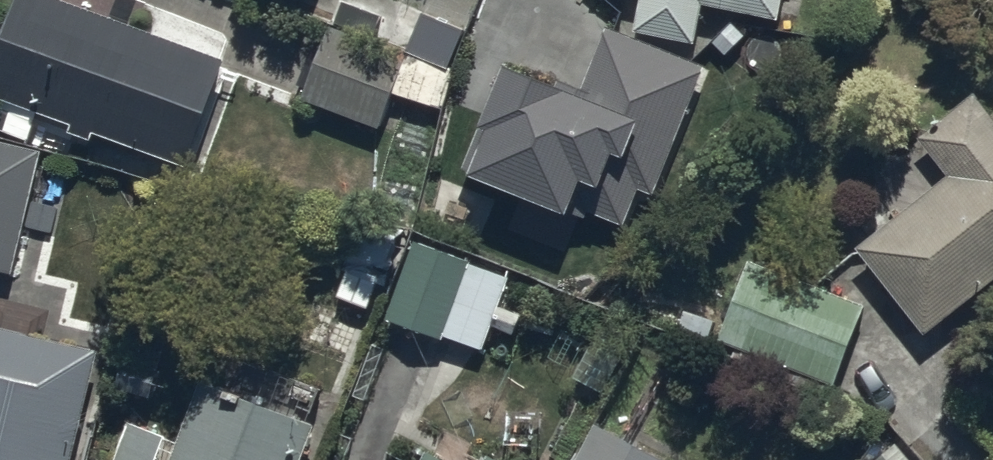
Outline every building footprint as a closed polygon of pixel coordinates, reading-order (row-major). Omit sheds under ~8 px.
[(69,0),(18,0),(9,24),(0,20),(0,93),(76,122),(72,131),(96,140),(99,130),(194,166),(233,63),(69,0)] [(640,26),(702,38),(709,1),(786,16),(789,0),(645,0),(640,26)] [(509,62),(467,165),(627,229),(644,184),(659,190),(710,63),(612,24),(585,92),(509,62)] [(410,57),(330,26),(302,96),(382,127),(410,57)] [(861,244),(929,331),(992,282),(992,104),(984,93),(888,166),(916,201),(861,244)] [(18,268),(43,150),(0,141),(0,264),(18,268)] [(511,276),(417,239),(387,316),(442,338),(444,333),(482,348),(511,276)] [(867,307),(753,260),(722,334),(836,381),(867,307)] [(0,325),(0,459),(78,459),(105,351),(0,325)] [(115,459),(305,459),(320,423),(286,409),(298,380),(224,350),(211,381),(205,378),(179,440),(131,420),(115,459)] [(596,423),(577,459),(668,459),(596,423)] [(427,448),(421,459),(451,459),(427,448)]
